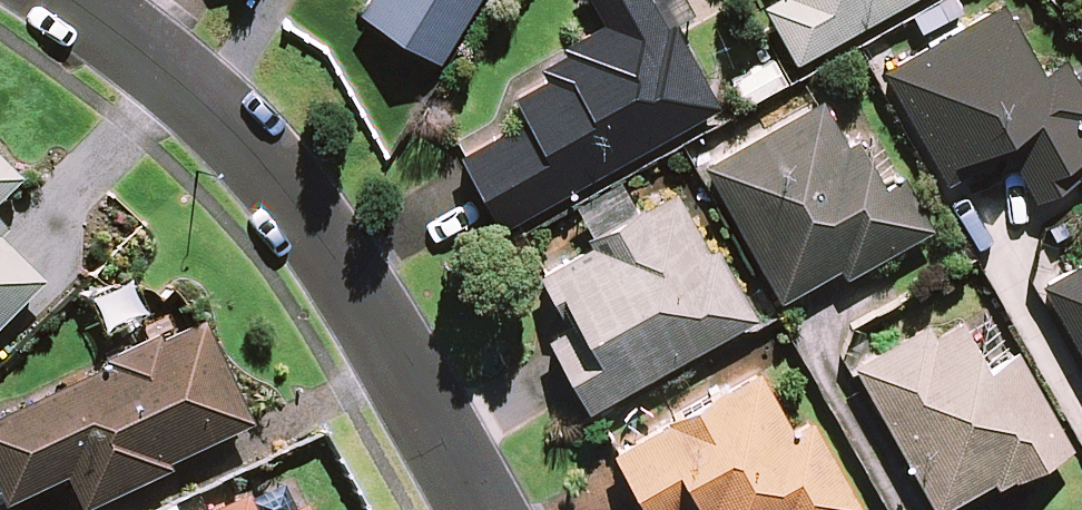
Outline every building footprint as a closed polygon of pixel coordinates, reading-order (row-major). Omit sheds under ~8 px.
[(359,10),(439,58),(474,0),(366,0),(359,10)] [(547,70),(506,92),(516,110),(452,145),(496,226),(711,108),(652,0),(592,0),(604,22),(540,57),(547,70)] [(763,3),(794,59),(901,0),(769,0),(763,3)] [(1081,165),(1081,118),(1078,111),(1081,109),(1081,90),(1062,53),(1039,66),(1004,2),(884,68),(938,167),(999,134),(1031,193),(1081,165)] [(784,83),(770,56),(726,80),(740,106),(784,83)] [(848,148),(821,100),(705,164),(779,298),(840,264),(845,273),(929,226),(901,175),(890,182),(866,138),(848,148)] [(0,164),(0,194),(15,179),(0,164)] [(635,210),(617,177),(574,200),(597,241),(539,272),(567,325),(547,335),(586,406),(753,316),(682,185),(635,210)] [(36,284),(0,247),(0,319),(36,284)] [(1042,283),(1081,354),(1081,261),(1042,283)] [(986,366),(954,308),(854,364),(935,508),(994,475),(999,483),(1068,444),(1015,349),(986,366)] [(196,325),(0,415),(0,505),(62,477),(78,509),(168,469),(164,462),(243,425),(196,325)] [(679,509),(850,509),(858,506),(809,420),(790,430),(756,369),(612,450),(646,509),(677,509),(679,509)] [(243,496),(213,509),(250,509),(243,496)]
